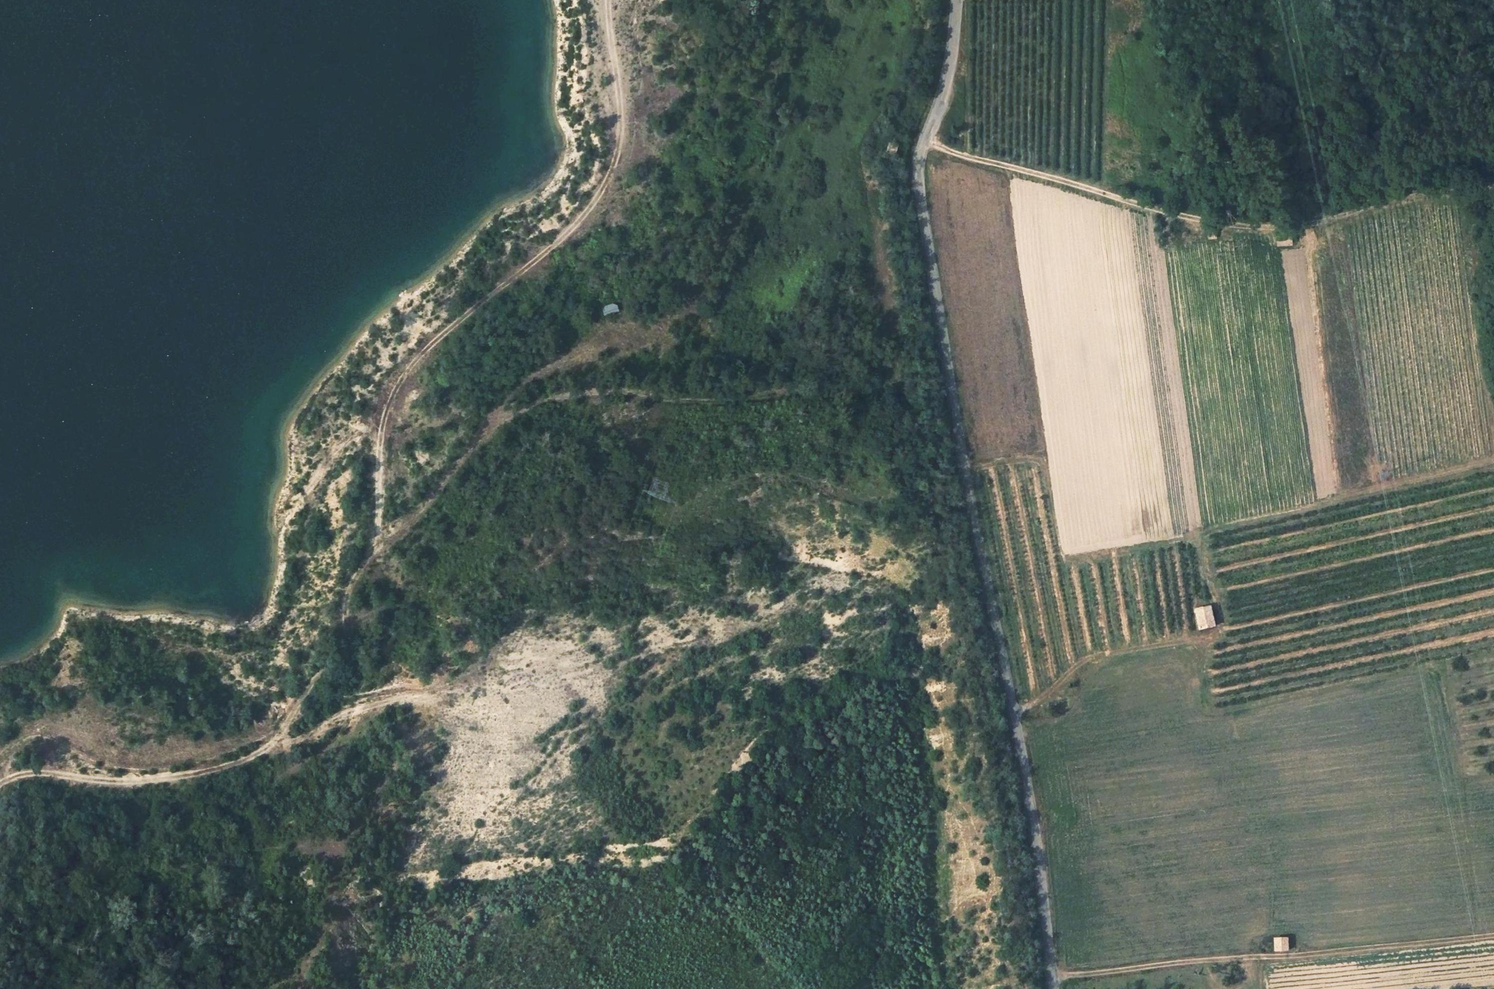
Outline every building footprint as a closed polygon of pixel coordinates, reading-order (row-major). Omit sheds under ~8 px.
[(1299,117),(1297,106),(1286,110),(1289,121),(1299,117)] [(1279,237),(1279,246),(1291,245),(1290,237),(1279,237)] [(616,312),(614,302),(599,305),(600,314),(616,312)] [(681,385),(671,385),(672,395),(681,394),(681,385)] [(1199,630),(1213,627),(1209,606),(1195,609),(1199,630)] [(1276,950),(1288,950),(1287,938),(1276,938),(1276,950)]
